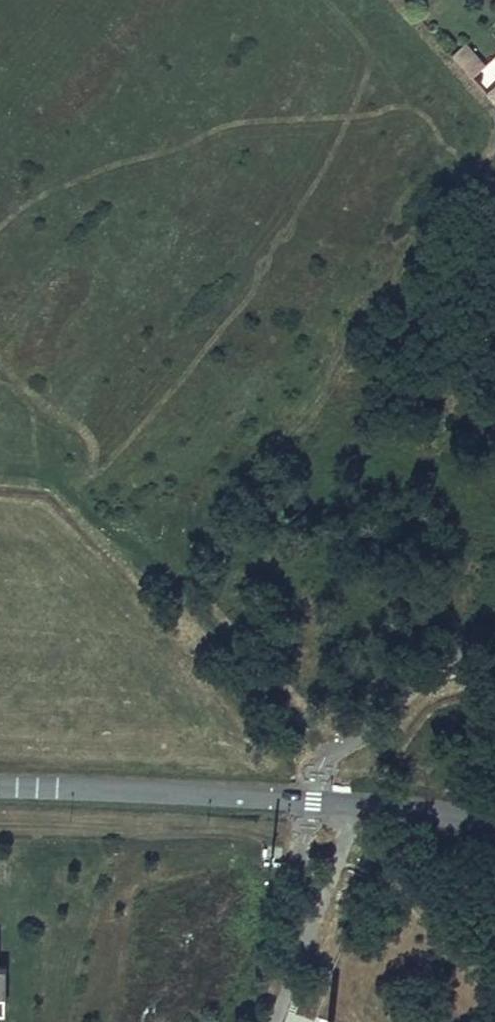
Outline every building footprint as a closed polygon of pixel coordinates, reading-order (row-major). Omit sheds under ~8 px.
[(450,51),(471,75),(486,62),(464,39),(450,51)] [(494,106),(494,79),(485,84),(494,106)]
